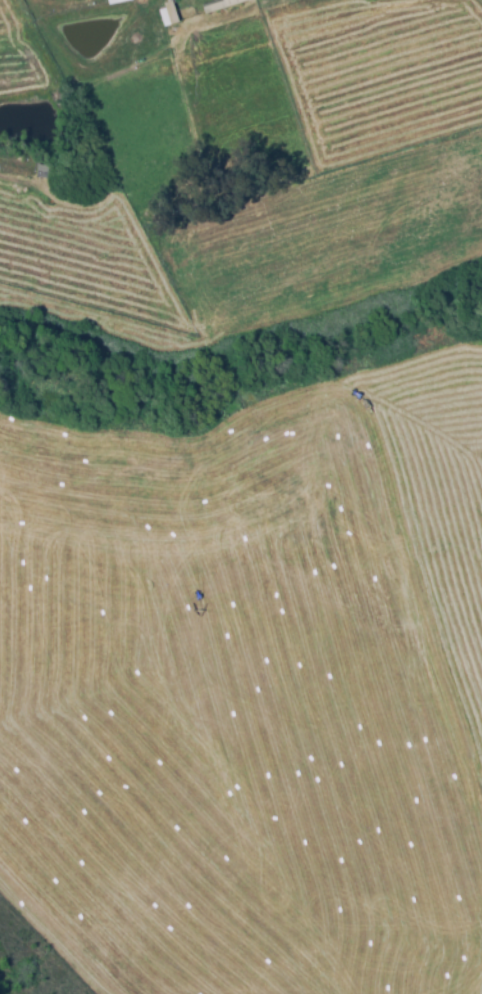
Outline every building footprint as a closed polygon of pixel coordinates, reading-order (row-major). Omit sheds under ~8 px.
[(171,22),(166,0),(175,0),(180,20),(171,22)] [(209,1),(213,0),(221,0),(223,7),(212,10),(209,1)]
